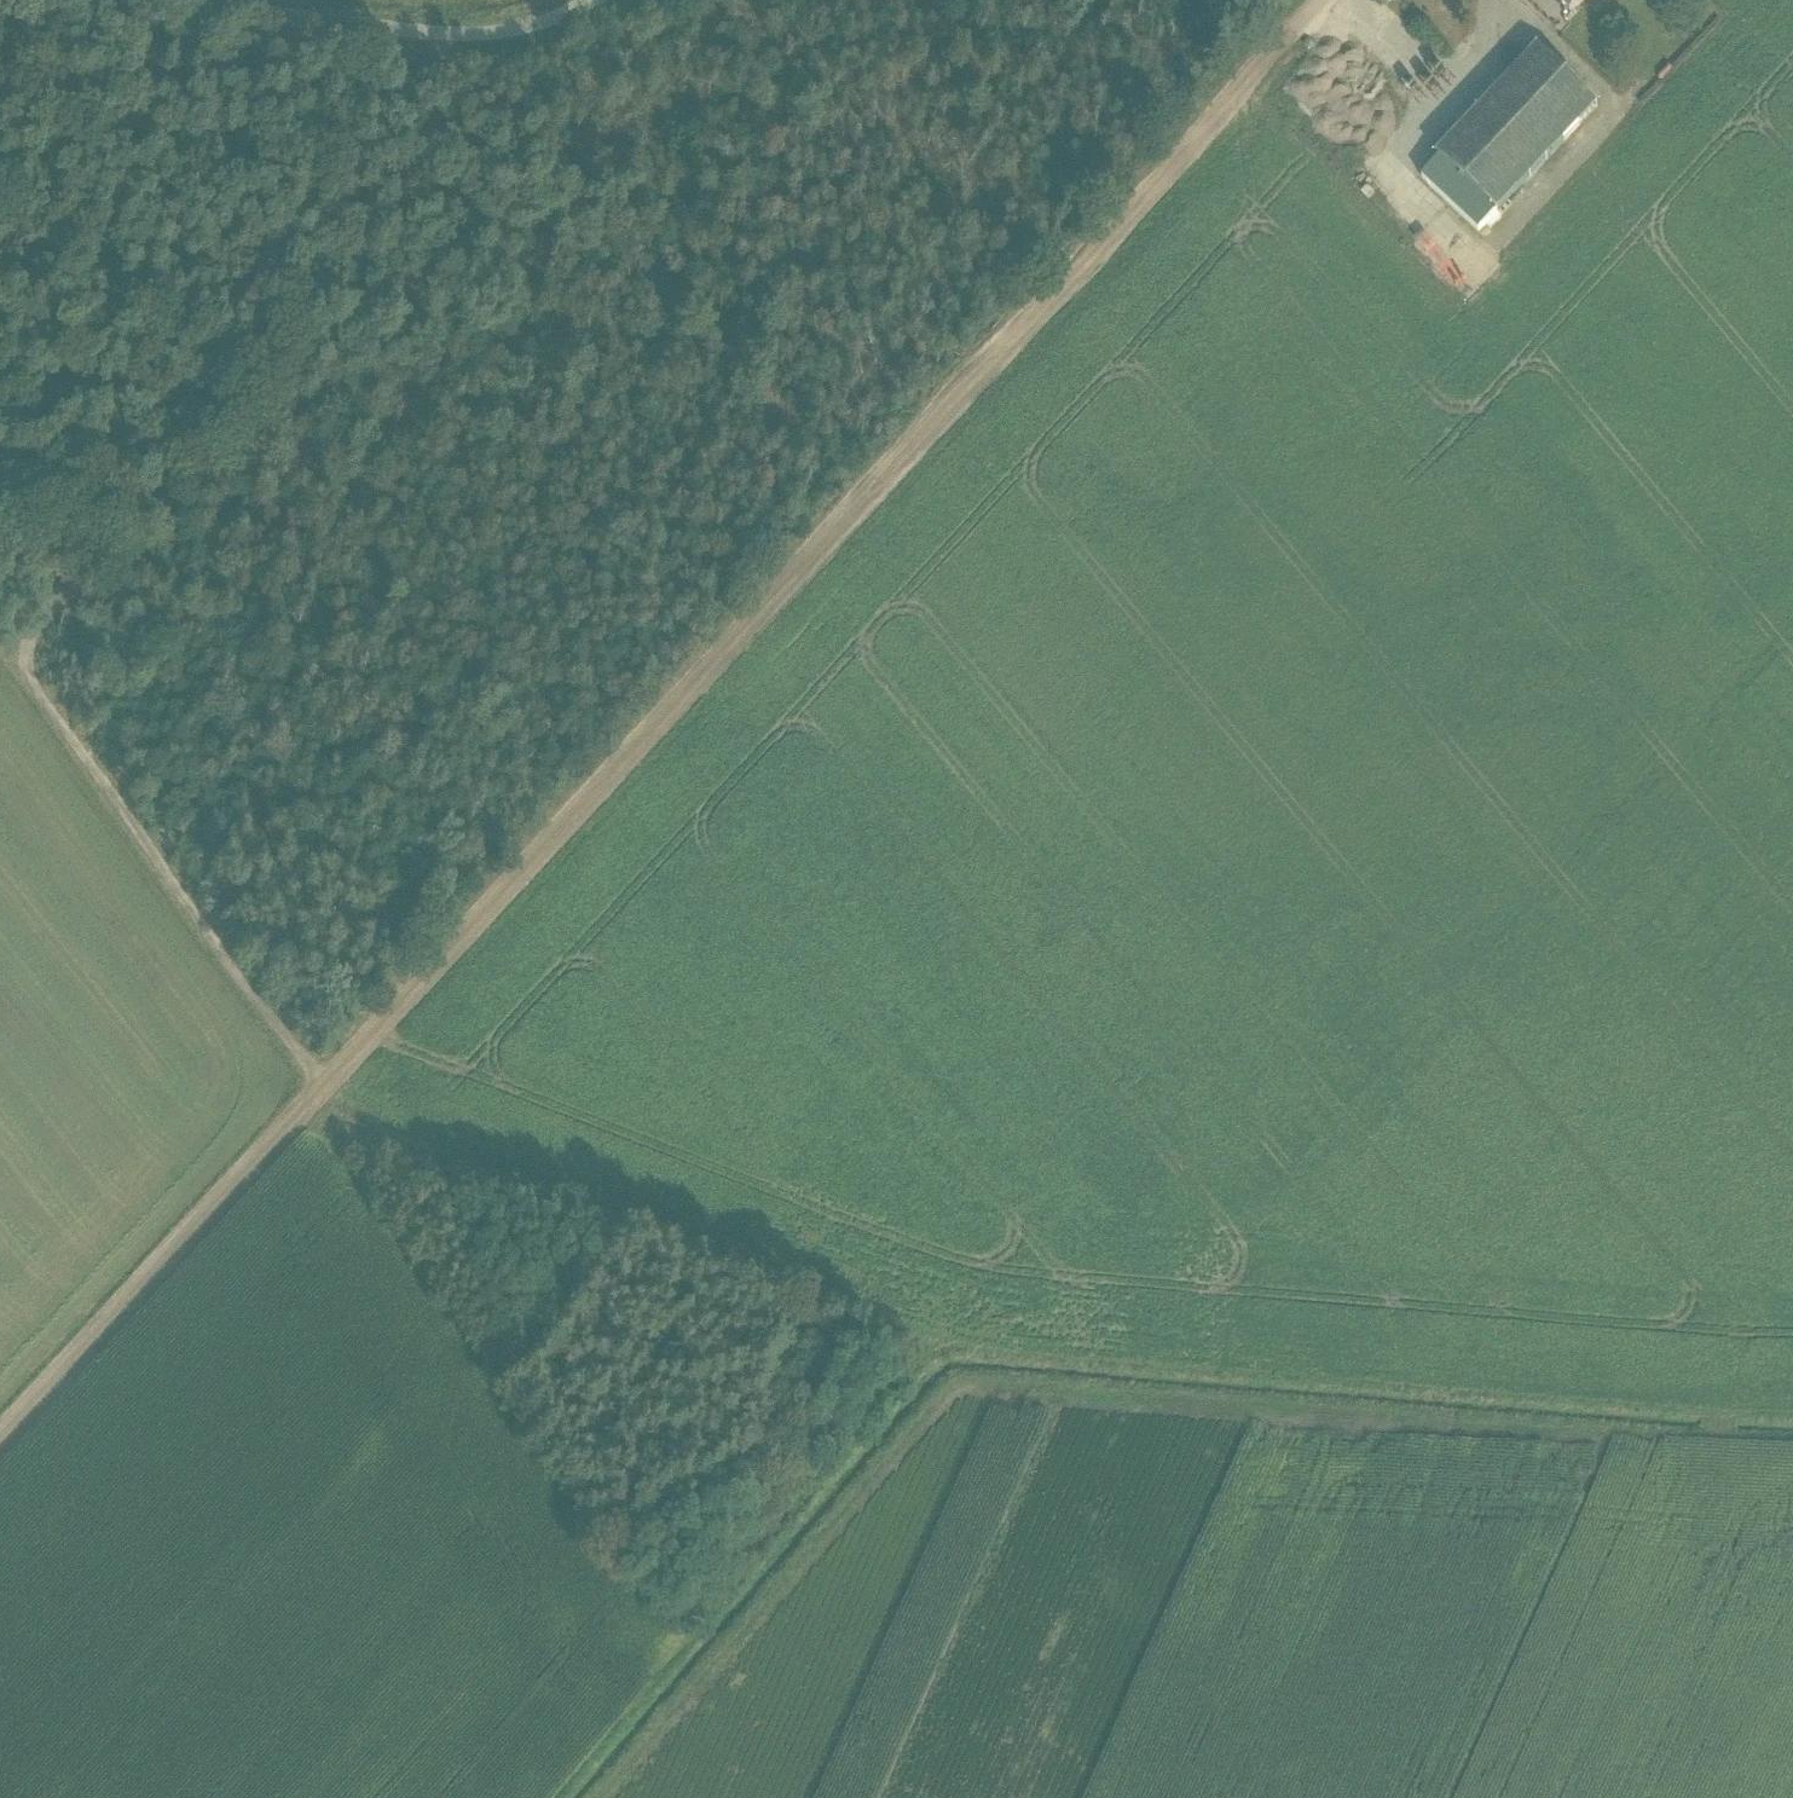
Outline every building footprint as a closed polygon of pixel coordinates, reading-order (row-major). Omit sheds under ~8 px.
[(1584,0),(1557,0),(1571,13),(1584,0)] [(1302,45),(1304,46),(1308,51),(1314,45),(1308,39),(1302,45)] [(1537,50),(1436,157),(1496,214),(1597,107),(1537,50)]
